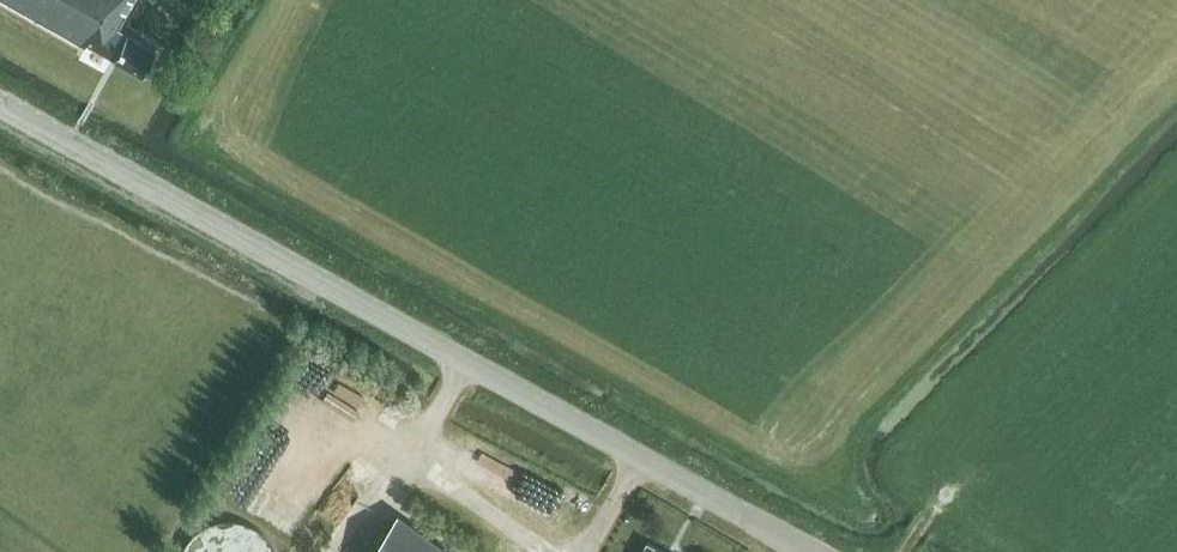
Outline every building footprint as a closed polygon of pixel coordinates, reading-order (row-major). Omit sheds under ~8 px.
[(156,48),(118,26),(133,0),(4,0),(86,46),(89,42),(143,72),(156,48)] [(257,541),(233,525),(204,527),(181,545),(179,551),(261,551),(257,541)] [(383,534),(369,551),(408,551),(383,534)] [(647,541),(642,551),(668,551),(647,541)]
